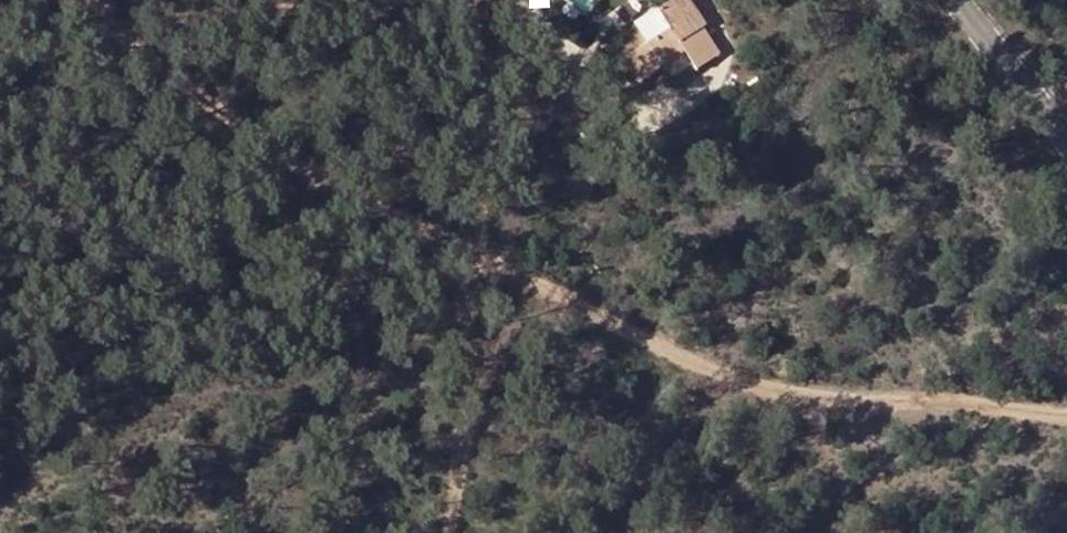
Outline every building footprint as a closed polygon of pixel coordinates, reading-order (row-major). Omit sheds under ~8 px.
[(660,66),(666,74),(686,58),(694,69),(717,53),(681,0),(670,0),(655,10),(666,25),(643,41),(632,25),(608,41),(634,78),(657,61),(660,66)] [(634,78),(637,82),(660,66),(657,61),(634,78)] [(94,183),(83,176),(75,188),(86,195),(94,183)]
